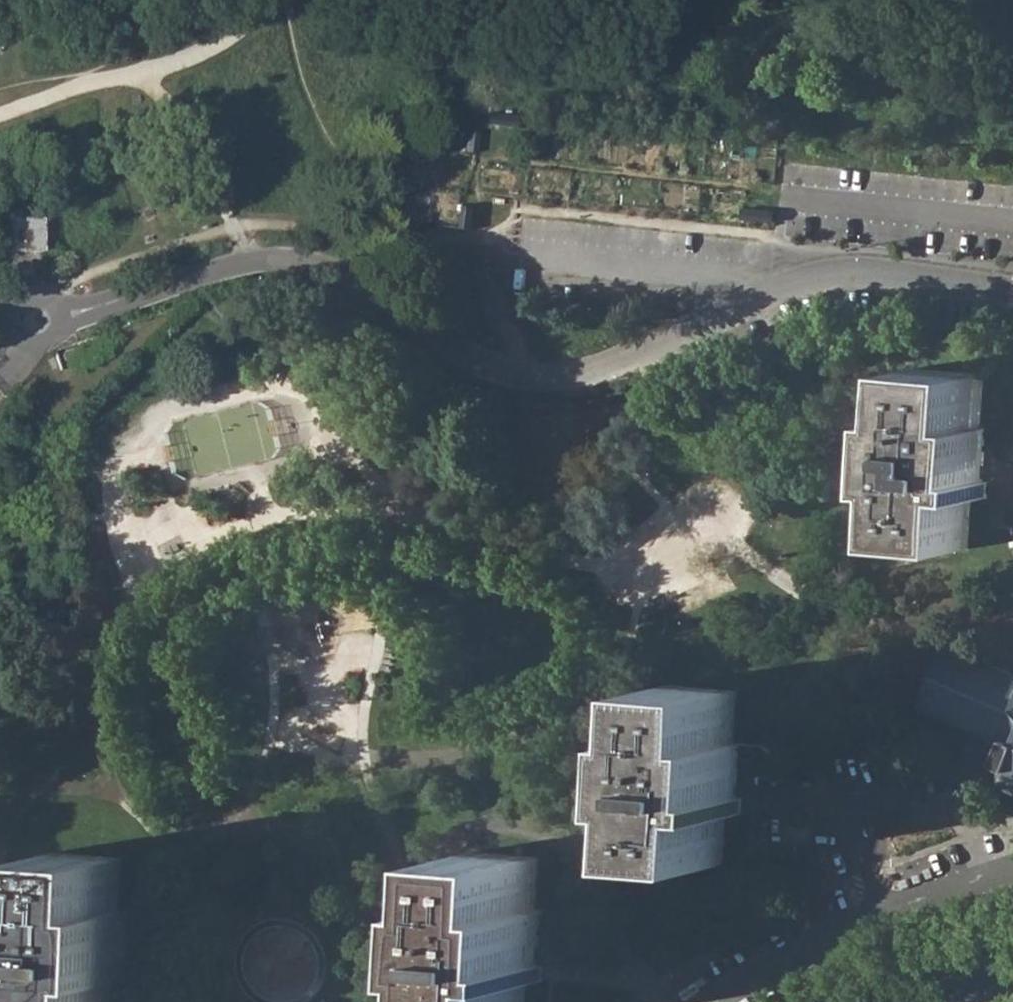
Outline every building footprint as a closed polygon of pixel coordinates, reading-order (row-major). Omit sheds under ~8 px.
[(10,219),(10,252),(39,251),(39,218),(10,219)] [(897,540),(964,547),(970,495),(985,496),(987,476),(980,475),(982,461),(985,427),(975,426),(980,374),(913,366),(908,420),(898,418),(897,436),(892,487),(902,488),(897,540)] [(1012,786),(1012,712),(1010,708),(1012,701),(1012,674),(947,646),(922,705),(982,732),(984,733),(999,749),(991,767),(1005,772),(1001,782),(1012,786)] [(648,856),(717,862),(722,809),(738,811),(740,791),(734,790),(735,775),(739,742),(729,741),(734,688),(666,682),(661,735),(652,734),(650,749),(644,803),(654,803),(648,856)] [(108,977),(118,978),(124,909),(114,908),(118,855),(53,851),(48,903),(36,902),(34,928),(31,950),(26,950),(24,971),(41,972),(39,1001),(106,1001),(108,977)] [(521,979),(538,981),(539,960),(534,959),(535,947),(537,912),(527,911),(532,857),(465,853),(460,906),(450,905),(448,923),(443,973),(454,974),(451,1001),(520,1001),(521,979)]
